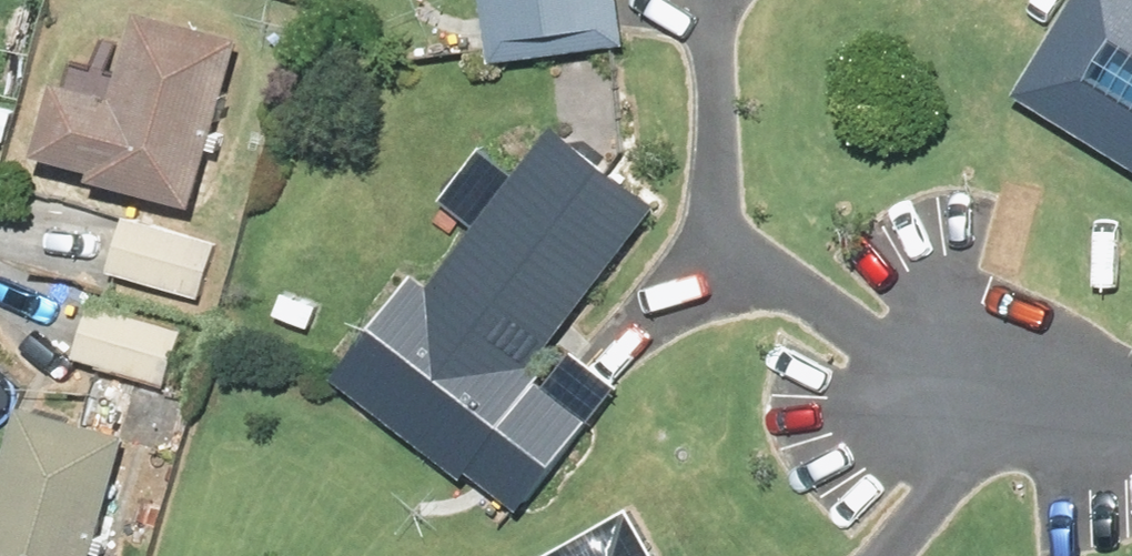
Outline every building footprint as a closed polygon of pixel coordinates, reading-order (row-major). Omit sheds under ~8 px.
[(227,23),(159,0),(135,0),(109,78),(55,60),(30,135),(93,156),(88,171),(169,198),(227,23)] [(502,60),(633,42),(627,0),(493,0),(502,60)] [(1022,90),(1131,156),(1131,0),(1077,0),(1022,90)] [(549,103),(338,373),(522,515),(590,428),(526,378),(668,195),(549,103)] [(208,229),(111,199),(95,248),(192,279),(208,229)] [(174,318),(84,287),(64,347),(154,378),(174,318)] [(112,422),(10,394),(0,429),(0,555),(76,555),(112,422)] [(587,555),(645,555),(632,532),(587,555)]
